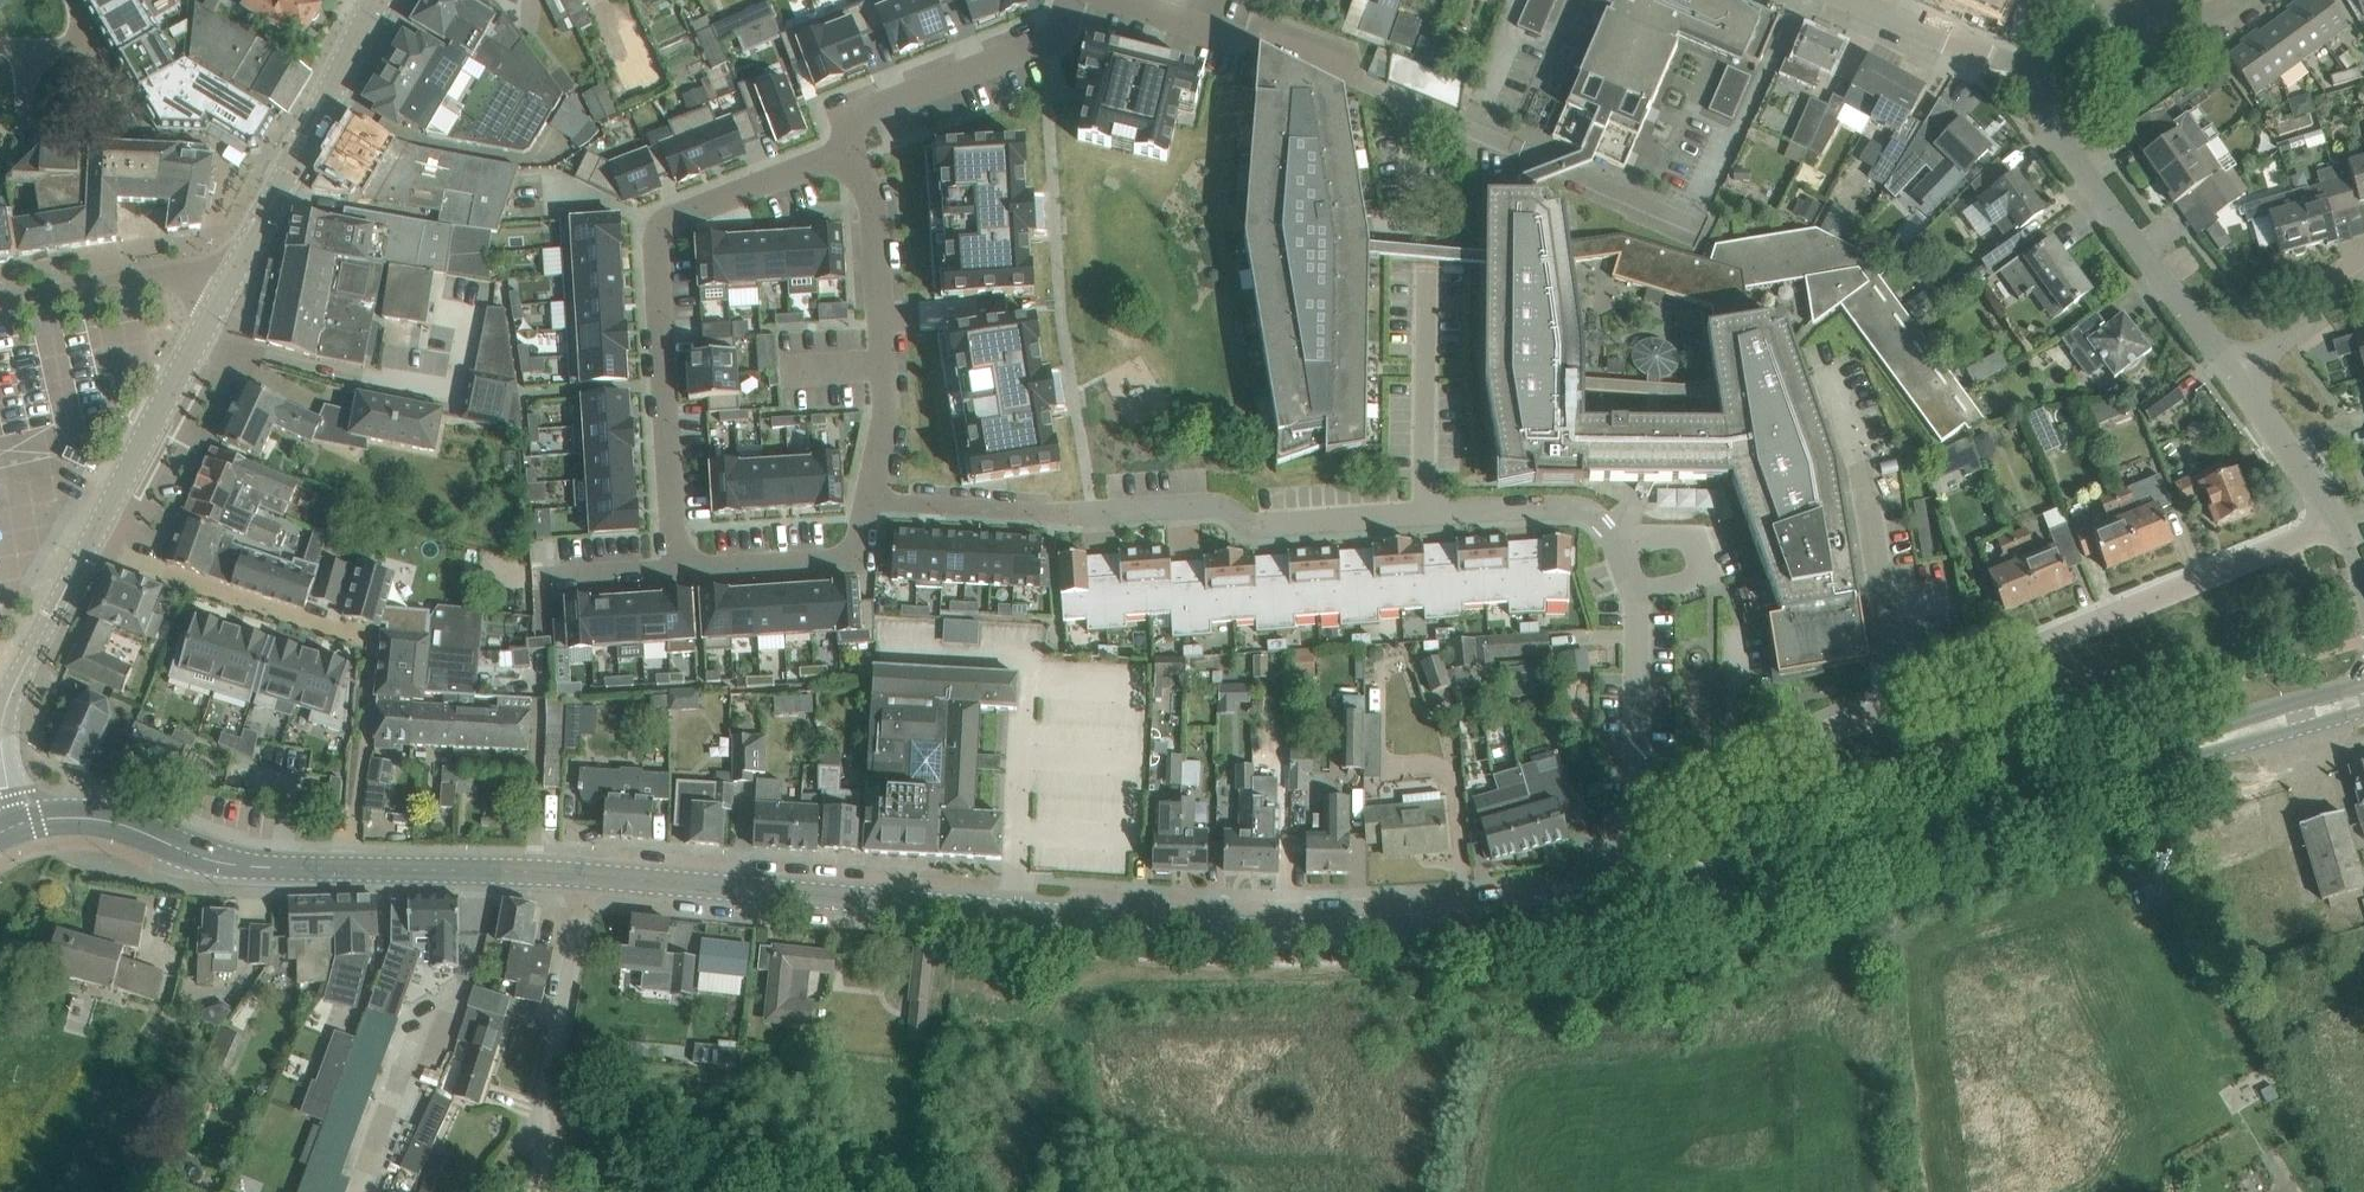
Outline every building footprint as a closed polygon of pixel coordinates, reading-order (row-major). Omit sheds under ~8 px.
[(98,29),(141,3),(139,0),(81,0),(98,29)] [(310,0),(273,0),(273,1),(270,0),(246,0),(242,7),(282,31),(286,25),(303,36),(313,20),(316,21),(321,13),(318,12),(321,7),(310,0)] [(499,9),(490,0),(469,0),(468,0),(426,0),(425,2),(512,54),(521,42),(523,40),(499,9)] [(499,9),(512,2),(511,0),(490,0),(499,9)] [(562,0),(545,0),(555,23),(570,16),(562,0)] [(570,16),(577,31),(590,24),(583,10),(579,0),(562,0),(570,16)] [(904,0),(871,0),(868,1),(860,4),(871,33),(884,28),(895,55),(900,53),(900,54),(918,47),(918,46),(921,45),(904,0)] [(950,0),(904,0),(921,45),(927,42),(928,46),(945,40),(943,36),(948,34),(937,7),(950,2),(950,0)] [(994,0),(965,0),(974,24),(979,22),(980,26),(997,20),(995,16),(1000,14),(994,0)] [(1000,14),(1000,15),(1028,5),(1026,0),(994,0),(1000,14)] [(1397,13),(1361,0),(1353,0),(1340,34),(1386,50),(1388,42),(1387,42),(1397,13)] [(1541,37),(1557,0),(1529,0),(1517,27),(1541,37)] [(1581,153),(1582,153),(1583,153),(1584,151),(1595,156),(1624,168),(1678,44),(1675,43),(1680,32),(1758,66),(1779,18),(1777,17),(1774,24),(1762,18),(1765,12),(1738,0),(1735,7),(1723,1),(1723,0),(1692,0),(1688,9),(1667,0),(1607,0),(1615,3),(1610,15),(1606,13),(1553,137),(1582,150),(1581,153)] [(2001,17),(2008,0),(1961,0),(2001,17)] [(2325,44),(2348,27),(2329,0),(2305,0),(2297,6),(2325,44)] [(2363,18),(2363,0),(2356,0),(2363,18)] [(452,46),(450,49),(527,95),(503,136),(495,149),(524,154),(530,150),(563,94),(550,77),(521,42),(512,54),(425,2),(412,22),(452,46)] [(141,3),(98,29),(117,62),(161,36),(141,3)] [(868,65),(858,38),(871,33),(860,4),(821,20),(842,75),(847,73),(848,77),(865,70),(863,67),(868,65)] [(313,74),(293,61),(277,52),(195,5),(192,55),(288,115),(313,74)] [(2274,23),(2302,61),(2325,44),(2297,6),(2274,23)] [(842,75),(821,20),(818,13),(794,22),(796,29),(781,35),(781,36),(782,39),(791,63),(805,58),(816,87),(842,77),(842,75)] [(1390,43),(1388,42),(1386,50),(1406,57),(1409,49),(1411,50),(1422,21),(1400,14),(1390,43)] [(740,15),(712,27),(718,41),(735,34),(746,29),(740,15)] [(746,29),(735,34),(745,55),(782,39),(781,36),(781,35),(774,17),(746,29)] [(2251,39),(2279,78),(2302,61),(2274,23),(2251,39)] [(697,34),(712,69),(727,62),(718,41),(712,27),(697,34)] [(1814,88),(1822,70),(1829,73),(1842,45),(1809,31),(1797,59),(1788,54),(1780,72),(1814,88)] [(442,50),(421,38),(418,43),(404,35),(394,52),(390,53),(386,60),(387,64),(385,67),(503,136),(527,95),(450,49),(447,54),(442,51),(442,50)] [(161,36),(117,62),(137,95),(180,69),(179,68),(161,38),(161,36)] [(2227,57),(2241,76),(2255,95),(2279,78),(2251,39),(2227,57)] [(1193,115),(1204,72),(1180,66),(1180,65),(1160,60),(1158,67),(1130,60),(1131,53),(1111,48),(1111,49),(1086,43),(1083,57),(1081,63),(1076,87),(1090,90),(1088,101),(1078,140),(1167,161),(1176,123),(1179,112),(1193,115)] [(1366,450),(1369,245),(1369,239),(1368,239),(1365,218),(1344,91),(1259,50),(1255,100),(1256,100),(1245,237),(1278,436),(1278,446),(1277,467),(1325,449),(1325,457),(1366,450)] [(1463,82),(1463,83),(1392,53),(1393,53),(1391,53),(1387,83),(1389,83),(1389,81),(1460,111),(1460,112),(1461,113),(1465,82),(1463,82)] [(1868,57),(1842,104),(1871,119),(1897,73),(1868,57)] [(180,69),(137,95),(138,96),(139,95),(146,107),(144,107),(158,132),(207,133),(211,127),(250,150),(261,147),(277,119),(187,64),(179,68),(180,69)] [(1727,66),(1708,111),(1732,121),(1752,77),(1727,66)] [(495,149),(503,136),(385,67),(383,70),(380,71),(376,77),(377,82),(367,98),(380,106),(376,112),(396,125),(397,125),(401,119),(429,136),(495,149)] [(2348,82),(2362,78),(2359,68),(2345,72),(2348,82)] [(561,69),(550,77),(563,94),(574,85),(561,69)] [(2348,82),(2345,72),(2331,76),(2333,86),(2348,82)] [(1897,73),(1871,119),(1868,125),(1891,138),(1869,176),(1884,186),(1891,177),(1913,140),(1922,124),(1910,117),(1926,88),(1897,73)] [(777,143),(807,132),(786,79),(759,90),(755,79),(738,85),(749,113),(749,114),(764,108),(777,143)] [(1808,151),(1824,115),(1828,106),(1810,98),(1790,143),(1808,151)] [(550,121),(572,140),(591,118),(570,99),(550,121)] [(2146,131),(2133,140),(2160,178),(2206,146),(2210,143),(2189,114),(2185,117),(2174,125),(2167,116),(2159,105),(2138,120),(2146,131)] [(741,146),(759,139),(749,114),(749,113),(719,124),(713,108),(690,117),(711,169),(745,156),(741,146)] [(1839,123),(1824,115),(1808,151),(1820,158),(1839,123)] [(396,141),(376,128),(356,116),(312,189),(441,212),(439,224),(454,227),(485,231),(499,234),(519,168),(419,149),(396,141)] [(2297,130),(2312,126),(2308,116),(2294,121),(2297,130)] [(711,169),(690,117),(671,124),(677,141),(647,152),(657,179),(672,173),(676,182),(678,182),(678,183),(700,175),(699,174),(711,169)] [(600,127),(590,120),(574,140),(581,146),(591,138),(600,127)] [(2297,130),(2294,121),(2273,128),(2279,136),(2297,130)] [(1937,174),(1950,161),(1965,175),(1989,149),(1961,122),(1932,152),(1913,140),(1891,177),(1907,187),(1923,161),(1937,174)] [(1045,232),(1044,218),(1043,214),(1042,200),(1042,196),(1033,197),(1026,198),(1024,168),(1025,168),(1024,141),(926,147),(935,299),(975,297),(977,297),(1005,295),(1007,295),(1033,293),(1031,265),(1030,266),(1028,243),(1028,242),(1028,236),(1045,235),(1045,232)] [(172,204),(178,149),(89,146),(89,149),(81,150),(81,144),(46,143),(7,181),(8,187),(22,185),(36,186),(41,218),(14,222),(20,256),(33,254),(35,261),(73,255),(72,248),(116,241),(118,202),(122,202),(172,204)] [(210,177),(212,150),(179,146),(172,204),(168,233),(200,228),(210,177)] [(2206,146),(2160,178),(2171,193),(2168,196),(2174,204),(2176,204),(2195,190),(2204,203),(2240,178),(2232,168),(2224,173),(2222,170),(2206,146)] [(1518,196),(1532,196),(1532,187),(1568,173),(1592,163),(1595,156),(1584,151),(1583,153),(1582,153),(1581,155),(1519,179),(1518,196)] [(657,179),(647,152),(614,165),(588,152),(575,178),(620,199),(623,198),(625,202),(661,188),(657,179)] [(2348,164),(2332,168),(2345,213),(2363,208),(2361,203),(2363,202),(2363,159),(2348,164)] [(2345,213),(2332,168),(2317,172),(2320,184),(2292,192),(2308,247),(2326,241),(2327,245),(2337,242),(2330,217),(2345,213)] [(2020,229),(2024,226),(2043,212),(2015,174),(1992,191),(1993,191),(1977,203),(2003,238),(2014,230),(2015,231),(2019,228),(2020,229)] [(2240,178),(2204,203),(2214,217),(2241,197),(2240,196),(2248,190),(2240,178)] [(2308,247),(2292,192),(2243,206),(2247,223),(2269,217),(2276,244),(2271,245),(2274,256),(2291,252),(2292,254),(2296,257),(2305,254),(2307,250),(2306,247),(2308,247)] [(1816,229),(1715,246),(1710,262),(1623,235),(1569,243),(1564,206),(1549,208),(1547,196),(1532,196),(1518,196),(1487,196),(1487,255),(1487,266),(1486,380),(1498,454),(1502,476),(1535,480),(1535,482),(1583,483),(1583,478),(1637,479),(1641,479),(1636,490),(1648,496),(1657,479),(1663,479),(1662,480),(1661,481),(1661,482),(1660,482),(1660,483),(1660,484),(1659,484),(1659,485),(1659,486),(1659,487),(1658,488),(1658,489),(1658,491),(1658,492),(1659,493),(1659,495),(1659,496),(1660,498),(1661,499),(1662,501),(1663,503),(1664,504),(1665,506),(1667,507),(1669,509),(1671,510),(1674,512),(1676,513),(1678,513),(1680,513),(1683,513),(1685,513),(1687,513),(1689,512),(1691,511),(1693,509),(1695,506),(1696,504),(1697,502),(1697,500),(1697,497),(1697,495),(1696,492),(1695,490),(1694,488),(1693,486),(1692,485),(1691,483),(1690,482),(1688,480),(1687,479),(1732,480),(1768,581),(1781,616),(1768,618),(1768,619),(1772,647),(1777,678),(1823,670),(1869,663),(1836,466),(1786,325),(1776,328),(1772,317),(1750,321),(1749,313),(1745,289),(1806,280),(1812,321),(1813,326),(1840,306),(1938,439),(1962,422),(1966,428),(1981,417),(1859,251),(1816,229)] [(8,262),(10,258),(20,256),(14,222),(13,213),(5,215),(3,203),(0,203),(0,263),(8,262)] [(1841,236),(1853,213),(1835,204),(1823,226),(1841,236)] [(342,222),(296,213),(295,213),(287,250),(336,258),(383,265),(391,267),(434,274),(447,276),(448,269),(448,268),(450,253),(452,240),(454,227),(439,224),(345,209),(342,222)] [(621,246),(619,217),(560,220),(562,249),(620,246),(621,246)] [(2218,223),(2206,231),(2213,241),(2225,232),(2218,223)] [(846,279),(843,230),(813,232),(813,233),(816,280),(816,281),(846,279)] [(2014,230),(2003,238),(1980,254),(1989,268),(2023,244),(2015,231),(2014,230)] [(816,280),(813,233),(785,235),(788,282),(816,280)] [(788,282),(785,235),(757,237),(759,284),(788,282)] [(727,287),(725,237),(697,239),(700,289),(727,287)] [(759,284),(757,237),(726,239),(726,237),(725,237),(727,287),(727,291),(759,289),(759,284)] [(2030,292),(2042,283),(2063,312),(2090,293),(2092,292),(2078,274),(2077,275),(2073,269),(2074,268),(2065,255),(2064,256),(2053,240),(2026,260),(2023,256),(2025,255),(2024,254),(1987,281),(1988,282),(2001,272),(2020,298),(2018,299),(2019,300),(2025,296),(2026,298),(2032,294),(2030,292)] [(621,272),(620,246),(562,249),(564,276),(621,272)] [(368,347),(383,265),(287,250),(268,344),(316,358),(316,357),(364,367),(368,347)] [(448,268),(448,269),(490,276),(489,250),(450,253),(448,268)] [(1868,250),(1863,255),(1879,271),(1884,266),(1868,250)] [(429,307),(434,274),(391,267),(383,318),(426,324),(429,307)] [(623,299),(621,272),(564,276),(565,303),(623,299)] [(521,304),(519,291),(509,293),(511,306),(521,304)] [(625,325),(623,299),(565,303),(567,328),(625,325)] [(523,320),(521,304),(511,306),(514,321),(523,320)] [(848,320),(847,304),(819,306),(820,322),(848,320)] [(467,399),(463,418),(522,430),(520,409),(504,309),(488,308),(474,375),(472,374),(467,399)] [(2078,327),(2062,340),(2071,352),(2090,377),(2105,366),(2114,378),(2124,371),(2126,372),(2128,372),(2131,370),(2135,368),(2139,365),(2140,363),(2141,361),(2142,359),(2142,357),(2152,350),(2123,313),(2106,326),(2097,313),(2078,327)] [(804,323),(804,314),(790,315),(791,324),(804,323)] [(791,324),(790,315),(775,316),(776,325),(791,324)] [(1062,389),(1059,375),(1059,372),(1049,374),(1042,375),(1038,346),(1039,346),(1035,318),(1008,323),(1007,323),(979,327),(977,328),(938,334),(962,485),(1059,469),(1055,442),(1053,442),(1049,419),(1049,413),(1065,410),(1065,407),(1062,393),(1062,389)] [(748,335),(747,322),(734,323),(735,336),(748,335)] [(731,338),(730,323),(702,325),(703,339),(703,340),(704,340),(731,338)] [(628,354),(626,324),(625,325),(567,328),(569,358),(626,354),(628,354)] [(2355,335),(2355,336),(2360,352),(2363,365),(2363,333),(2355,335)] [(761,336),(757,336),(758,353),(776,352),(775,335),(761,336)] [(737,375),(735,337),(731,338),(704,340),(705,353),(686,355),(686,356),(687,356),(687,363),(683,364),(684,378),(737,375)] [(529,358),(527,345),(518,347),(520,360),(529,358)] [(628,381),(626,354),(569,358),(570,385),(628,381)] [(532,373),(529,358),(520,360),(523,375),(532,373)] [(777,372),(769,372),(770,386),(779,386),(778,372),(777,372)] [(740,411),(737,375),(684,378),(685,391),(689,391),(690,398),(689,398),(689,400),(708,399),(709,413),(720,412),(734,411),(740,411)] [(220,439),(241,449),(260,458),(275,426),(312,443),(323,419),(245,383),(220,439)] [(2152,421),(2164,413),(2183,400),(2172,384),(2141,406),(2152,421)] [(443,412),(358,395),(350,436),(435,452),(443,412)] [(631,422),(629,395),(577,398),(579,425),(631,422)] [(2104,406),(2089,412),(2096,430),(2111,424),(2104,406)] [(749,420),(749,410),(740,411),(734,411),(735,421),(749,420)] [(735,421),(734,411),(720,412),(721,422),(735,421)] [(2043,411),(2026,419),(2044,458),(2061,450),(2043,411)] [(539,429),(538,415),(528,416),(529,430),(539,429)] [(826,425),(826,415),(812,416),(812,426),(826,425)] [(801,426),(800,417),(786,418),(787,427),(801,426)] [(787,427),(786,418),(772,419),(773,428),(787,427)] [(634,452),(632,422),(631,422),(579,425),(573,426),(575,455),(586,454),(633,452),(634,452)] [(540,443),(539,429),(529,430),(530,444),(540,443)] [(1977,449),(1975,449),(1974,446),(1953,455),(1960,471),(1966,469),(1969,476),(1983,470),(1982,467),(1984,466),(1977,449)] [(1977,449),(1984,466),(1991,463),(1984,446),(1977,449)] [(844,506),(842,477),(841,451),(813,453),(813,455),(816,507),(816,508),(844,506)] [(298,486),(240,461),(218,452),(213,463),(209,461),(201,480),(260,505),(284,516),(289,504),(290,504),(298,486)] [(634,478),(633,452),(586,454),(588,480),(634,478)] [(816,507),(813,455),(787,456),(788,462),(792,508),(816,507)] [(742,511),(740,465),(739,458),(710,459),(714,514),(742,513),(742,511)] [(792,508),(788,462),(763,463),(766,510),(792,508)] [(766,510),(763,463),(740,465),(742,511),(766,510)] [(537,483),(536,469),(526,470),(527,484),(529,484),(537,483)] [(2212,470),(2191,479),(2175,485),(2182,502),(2205,493),(2218,524),(2251,511),(2234,470),(2216,477),(2212,470)] [(636,503),(634,478),(588,480),(589,506),(636,503)] [(192,513),(274,549),(280,552),(288,532),(255,518),(260,505),(201,480),(192,500),(197,502),(192,513)] [(546,502),(545,483),(537,483),(529,484),(527,484),(528,503),(546,502)] [(2114,494),(2120,508),(2134,503),(2128,488),(2114,494)] [(2120,508),(2114,494),(2100,500),(2106,514),(2120,508)] [(639,533),(637,503),(636,503),(589,506),(591,535),(639,533)] [(2141,513),(2125,520),(2140,556),(2173,543),(2158,506),(2156,507),(2155,505),(2140,511),(2141,513)] [(545,510),(535,511),(536,525),(546,524),(545,510)] [(236,537),(184,518),(168,563),(252,593),(303,610),(308,596),(333,605),(345,565),(320,557),(316,565),(293,558),(291,563),(234,544),(236,537)] [(2106,570),(2140,556),(2125,520),(2110,526),(2109,524),(2093,531),(2094,533),(2091,534),(2088,527),(2075,532),(2085,557),(2098,551),(2106,570)] [(2039,556),(2023,562),(2038,598),(2071,585),(2059,555),(2076,548),(2066,525),(2050,531),(2056,549),(2053,550),(2053,548),(2038,554),(2039,556)] [(2012,536),(2018,551),(2032,545),(2026,530),(2012,536)] [(916,582),(919,532),(895,531),(892,580),(916,582)] [(943,583),(945,534),(919,532),(916,582),(916,587),(943,589),(943,583)] [(966,584),(968,535),(945,534),(943,583),(966,584)] [(990,586),(992,536),(968,535),(966,584),(990,586)] [(1014,587),(1017,538),(992,536),(990,586),(1014,587)] [(1504,537),(1482,539),(1486,605),(1509,603),(1509,615),(1529,614),(1526,562),(1509,563),(1507,536),(1506,536),(1506,537),(1504,537)] [(2012,536),(1998,542),(2004,557),(2018,551),(2012,536)] [(1040,588),(1042,539),(1017,538),(1014,587),(1040,588)] [(1464,606),(1486,605),(1482,539),(1458,540),(1456,540),(1458,566),(1441,568),(1445,620),(1465,619),(1464,606)] [(1543,540),(1544,541),(1544,560),(1526,562),(1529,614),(1546,614),(1546,602),(1569,602),(1570,576),(1570,574),(1570,566),(1574,566),(1575,550),(1570,549),(1571,541),(1571,540),(1543,539),(1543,540)] [(1445,620),(1441,568),(1425,569),(1423,542),(1421,542),(1421,543),(1411,544),(1411,543),(1411,541),(1397,542),(1402,610),(1424,609),(1425,621),(1445,620)] [(1374,572),(1357,573),(1361,626),(1381,624),(1380,612),(1402,610),(1397,542),(1384,543),(1384,544),(1384,545),(1380,546),(1375,546),(1373,546),(1372,546),(1374,572)] [(1168,547),(1168,548),(1144,550),(1149,616),(1171,614),(1173,639),(1192,637),(1189,585),(1172,586),(1171,565),(1170,547),(1168,547)] [(1341,627),(1361,626),(1357,573),(1341,575),(1339,548),(1337,548),(1337,549),(1313,550),(1318,616),(1340,615),(1341,627)] [(1120,551),(1119,551),(1120,577),(1104,579),(1108,631),(1127,629),(1126,617),(1149,616),(1144,550),(1120,551)] [(1313,550),(1291,552),(1289,552),(1289,551),(1288,552),(1290,578),(1273,579),(1277,631),(1296,630),(1296,618),(1318,616),(1313,550)] [(1244,555),(1242,555),(1242,554),(1243,554),(1243,553),(1229,554),(1234,622),(1256,621),(1257,633),(1277,631),(1273,579),(1256,580),(1255,554),(1253,554),(1253,555),(1244,555)] [(1061,593),(1061,595),(1062,595),(1063,621),(1087,620),(1088,632),(1108,631),(1104,579),(1087,580),(1086,555),(1086,554),(1058,556),(1058,557),(1059,557),(1061,593)] [(1215,556),(1216,556),(1216,557),(1215,557),(1205,558),(1205,557),(1204,557),(1206,584),(1189,585),(1192,637),(1212,636),(1211,624),(1234,622),(1229,554),(1215,555),(1215,556)] [(2038,598),(2023,562),(2007,569),(2006,567),(1991,573),(1992,575),(1989,576),(2004,612),(2038,598)] [(360,564),(345,617),(379,627),(380,624),(387,626),(386,633),(407,635),(409,635),(428,637),(429,626),(430,616),(430,611),(401,609),(384,607),(386,601),(394,574),(360,564)] [(90,617),(67,669),(122,693),(133,670),(100,655),(113,627),(144,638),(145,635),(156,640),(164,619),(153,615),(163,591),(108,569),(90,617)] [(874,615),(874,601),(859,602),(858,583),(834,584),(834,586),(837,634),(838,644),(838,645),(875,643),(875,642),(874,631),(875,631),(874,615)] [(837,634),(834,586),(808,587),(812,635),(837,634)] [(812,635),(808,587),(782,589),(785,636),(812,635)] [(785,636),(782,589),(755,591),(758,637),(785,636)] [(732,638),(729,592),(729,591),(701,593),(704,652),(733,650),(733,649),(732,638)] [(758,637),(755,591),(729,592),(732,638),(758,637)] [(696,652),(693,593),(664,595),(664,596),(667,643),(668,654),(696,652)] [(667,643),(664,596),(640,598),(643,644),(667,643)] [(643,644),(640,598),(615,600),(617,646),(618,660),(644,658),(643,644)] [(593,647),(590,601),(590,600),(566,601),(567,620),(553,620),(555,651),(593,649),(593,647)] [(617,646),(615,600),(590,601),(593,647),(617,646)] [(964,612),(965,603),(951,602),(950,612),(964,612)] [(979,613),(979,604),(965,603),(964,612),(979,613)] [(1012,615),(1013,605),(999,605),(998,614),(1012,615)] [(1027,616),(1027,606),(1013,605),(1012,615),(1027,616)] [(383,633),(377,697),(414,700),(424,700),(425,693),(455,695),(475,696),(475,694),(474,694),(470,651),(478,652),(480,630),(472,629),(474,611),(482,612),(482,611),(438,606),(431,616),(430,616),(429,626),(428,637),(409,635),(407,635),(386,633),(383,633)] [(916,617),(916,608),(902,607),(901,616),(916,617)] [(930,618),(930,608),(916,608),(916,617),(930,618)] [(213,692),(234,627),(222,624),(223,623),(201,616),(201,617),(197,615),(191,633),(185,631),(169,679),(213,692)] [(1530,635),(1530,625),(1521,626),(1521,635),(1530,635)] [(1530,625),(1530,635),(1540,634),(1539,625),(1530,625)] [(252,705),(273,640),(267,638),(268,637),(246,630),(246,631),(234,627),(213,692),(252,705)] [(1446,641),(1446,631),(1436,632),(1437,642),(1446,641)] [(1455,631),(1446,631),(1446,641),(1456,640),(1455,631)] [(1362,635),(1362,645),(1372,644),(1371,634),(1362,635)] [(1495,665),(1494,659),(1551,654),(1549,634),(1525,635),(1472,639),(1476,667),(1495,665)] [(1353,646),(1362,645),(1362,635),(1352,636),(1353,646)] [(551,638),(528,639),(529,650),(552,648),(551,638)] [(1450,642),(1452,668),(1476,667),(1472,639),(1450,642)] [(295,706),(312,652),(300,649),(301,648),(279,641),(279,642),(273,640),(252,705),(274,711),(278,700),(295,706)] [(1286,640),(1277,641),(1278,651),(1287,650),(1286,640)] [(1268,651),(1278,651),(1277,641),(1267,641),(1268,651)] [(1108,657),(1108,647),(1099,646),(1098,656),(1108,657)] [(1202,646),(1193,647),(1193,656),(1203,656),(1202,646)] [(1117,657),(1118,647),(1108,647),(1108,657),(1117,657)] [(1193,656),(1193,647),(1184,647),(1184,657),(1193,656)] [(1315,675),(1315,648),(1296,648),(1296,675),(1315,675)] [(529,650),(513,651),(515,668),(530,666),(529,650)] [(324,655),(324,656),(312,652),(295,706),(312,711),(309,722),(346,734),(346,683),(342,681),(348,663),(345,663),(346,662),(324,655)] [(1218,654),(1218,665),(1226,665),(1225,654),(1218,654)] [(1433,693),(1450,687),(1440,657),(1422,663),(1433,693)] [(1185,661),(1155,661),(1154,676),(1185,676),(1185,661)] [(1548,665),(1505,671),(1509,700),(1552,694),(1548,665)] [(816,677),(815,667),(800,668),(800,678),(805,678),(816,677)] [(828,676),(828,667),(815,667),(816,677),(828,676)] [(1019,676),(874,667),(874,679),(864,852),(1001,860),(1004,817),(974,815),(980,708),(1017,710),(1019,676)] [(874,679),(873,670),(859,671),(859,680),(874,679)] [(721,681),(720,672),(706,673),(707,682),(721,681)] [(671,684),(670,674),(656,675),(657,685),(671,684)] [(685,683),(685,674),(670,674),(671,684),(685,683)] [(619,687),(619,677),(605,678),(606,688),(619,687)] [(634,686),(634,677),(619,677),(619,687),(634,686)] [(760,687),(760,677),(746,678),(747,687),(760,687)] [(775,686),(775,677),(760,677),(760,687),(775,686)] [(582,695),(582,683),(557,684),(557,697),(582,696),(582,695)] [(1233,687),(1218,687),(1218,717),(1234,716),(1233,706),(1233,687)] [(699,690),(670,692),(671,711),(700,709),(699,690)] [(109,702),(108,700),(107,701),(92,695),(92,693),(90,693),(90,695),(76,703),(75,702),(73,704),(74,705),(52,755),(50,755),(49,756),(88,774),(89,772),(88,771),(94,756),(96,757),(97,754),(95,754),(102,739),(104,739),(105,737),(103,736),(110,721),(112,722),(113,719),(110,719),(109,704),(109,702)] [(414,700),(411,745),(453,747),(455,702),(443,702),(444,695),(425,693),(424,700),(414,700)] [(455,702),(453,747),(497,750),(499,707),(474,706),(475,696),(455,695),(455,702)] [(377,697),(375,748),(394,749),(395,744),(411,745),(414,700),(377,697)] [(499,698),(497,750),(528,751),(530,728),(530,711),(531,711),(532,701),(526,700),(499,698)] [(813,698),(799,698),(800,715),(814,714),(813,698)] [(565,726),(566,704),(566,701),(547,701),(545,739),(565,740),(565,726)] [(566,704),(565,726),(580,727),(581,705),(566,704)] [(1349,732),(1343,732),(1343,769),(1364,769),(1364,746),(1364,716),(1364,713),(1349,713),(1349,732)] [(1381,746),(1381,716),(1364,716),(1364,746),(1381,746)] [(172,739),(136,721),(116,762),(175,773),(187,747),(172,739)] [(197,739),(196,739),(176,729),(172,739),(187,747),(192,749),(196,741),(197,739)] [(236,751),(241,740),(224,732),(219,743),(236,751)] [(733,738),(734,774),(734,778),(734,782),(753,783),(753,775),(765,775),(765,739),(733,738)] [(242,739),(237,753),(254,760),(256,744),(242,739)] [(545,739),(545,754),(564,756),(565,740),(545,739)] [(563,788),(564,756),(545,754),(544,787),(563,788)] [(390,785),(394,763),(372,759),(368,781),(370,782),(366,808),(379,810),(383,784),(390,785)] [(1202,783),(1202,760),(1173,759),(1173,782),(1202,783)] [(1523,783),(1541,847),(1569,839),(1562,815),(1568,814),(1568,815),(1569,814),(1565,800),(1572,798),(1564,770),(1536,778),(1533,767),(1521,770),(1519,764),(1518,765),(1523,783)] [(2349,768),(2360,805),(2363,817),(2363,764),(2349,768)] [(1226,834),(1226,848),(1225,871),(1251,872),(1253,791),(1253,765),(1236,765),(1235,791),(1240,791),(1239,801),(1242,802),(1241,834),(1226,834)] [(827,811),(826,825),(825,849),(856,851),(858,813),(860,813),(861,792),(841,791),(840,768),(818,766),(819,790),(822,791),(821,811),(827,811)] [(442,767),(441,781),(456,782),(457,767),(442,767)] [(606,797),(604,838),(651,841),(654,800),(671,801),(670,774),(643,772),(643,770),(620,768),(620,771),(580,768),(579,790),(581,790),(581,792),(580,793),(580,794),(581,795),(581,796),(581,798),(582,800),(583,801),(584,802),(585,803),(587,803),(590,804),(593,804),(594,803),(596,803),(598,801),(599,800),(600,799),(600,798),(601,797),(606,797)] [(685,843),(722,846),(724,809),(732,810),(734,778),(734,774),(717,773),(716,785),(707,785),(707,795),(678,793),(676,826),(686,826),(685,843)] [(340,803),(342,778),(330,777),(327,801),(340,803)] [(1291,780),(1291,791),(1304,791),(1304,780),(1291,780)] [(755,848),(793,850),(795,828),(797,828),(798,809),(781,808),(782,783),(758,781),(756,806),(757,806),(755,848)] [(1497,791),(1515,854),(1541,847),(1523,783),(1497,791)] [(1265,791),(1253,791),(1251,872),(1277,873),(1278,835),(1277,835),(1278,809),(1265,808),(1265,791)] [(1474,798),(1481,823),(1486,842),(1482,843),(1487,860),(1491,859),(1492,861),(1515,854),(1497,791),(1474,798)] [(793,850),(817,851),(819,809),(817,809),(816,796),(801,795),(801,809),(798,809),(797,828),(795,828),(793,850)] [(1325,798),(1325,836),(1307,836),(1306,873),(1350,874),(1350,835),(1349,835),(1350,798),(1325,798)] [(1169,870),(1180,870),(1182,799),(1171,799),(1171,802),(1155,801),(1154,832),(1155,832),(1154,870),(1156,870),(1156,874),(1169,874),(1169,870)] [(1194,800),(1182,799),(1180,870),(1206,871),(1207,834),(1193,833),(1194,800)] [(1386,856),(1387,856),(1446,851),(1442,805),(1366,812),(1369,842),(1384,841),(1386,856)] [(2307,848),(2322,900),(2363,888),(2363,885),(2343,813),(2300,825),(2307,848)] [(377,936),(376,896),(333,898),(335,958),(329,987),(360,994),(369,956),(368,936),(377,936)] [(409,936),(414,936),(426,936),(437,936),(437,968),(460,968),(459,897),(408,898),(409,901),(409,936)] [(101,898),(93,943),(125,951),(126,945),(139,948),(147,907),(101,898)] [(330,958),(335,958),(333,898),(290,899),(291,938),(304,938),(305,958),(298,959),(298,984),(328,983),(330,967),(330,958)] [(399,1020),(406,1001),(424,954),(414,950),(414,936),(409,936),(409,901),(392,901),(392,943),(369,1009),(386,1015),(399,1020)] [(505,901),(500,924),(497,940),(513,943),(506,980),(518,982),(515,998),(542,1003),(553,949),(533,945),(537,924),(532,924),(535,906),(505,901)] [(234,956),(234,937),(236,913),(205,912),(204,931),(200,931),(199,954),(197,983),(214,984),(215,975),(234,976),(237,973),(238,956),(234,956)] [(623,949),(621,969),(663,974),(663,973),(665,958),(666,958),(669,922),(634,918),(631,950),(623,949)] [(250,965),(270,966),(273,928),(252,927),(250,965)] [(162,972),(122,960),(125,951),(93,943),(57,932),(47,970),(154,1001),(162,972)] [(703,939),(699,973),(746,979),(750,945),(703,939)] [(761,947),(758,970),(773,972),(767,1020),(811,1025),(813,1005),(806,1004),(807,988),(806,988),(808,970),(832,972),(834,954),(761,947)] [(923,1043),(927,1001),(933,952),(916,950),(906,1041),(923,1043)] [(675,956),(671,995),(693,997),(697,958),(675,956)] [(468,1008),(470,1009),(504,1019),(510,999),(475,988),(468,1008)] [(386,1015),(369,1009),(358,1041),(329,1124),(305,1191),(350,1191),(352,1186),(341,1182),(397,1025),(384,1021),(386,1015)] [(477,1103),(504,1019),(470,1009),(459,1041),(471,1045),(466,1059),(472,1061),(467,1077),(462,1075),(454,1096),(477,1103)] [(230,1074),(245,1039),(220,1028),(196,1081),(214,1089),(222,1070),(230,1074)] [(358,1041),(338,1034),(313,1100),(332,1107),(326,1122),(329,1124),(358,1041)] [(693,1062),(734,1066),(736,1043),(719,1041),(718,1046),(694,1044),(693,1062)] [(436,1093),(406,1159),(425,1168),(455,1101),(436,1093)] [(443,1189),(426,1180),(419,1191),(441,1191),(443,1189)]
